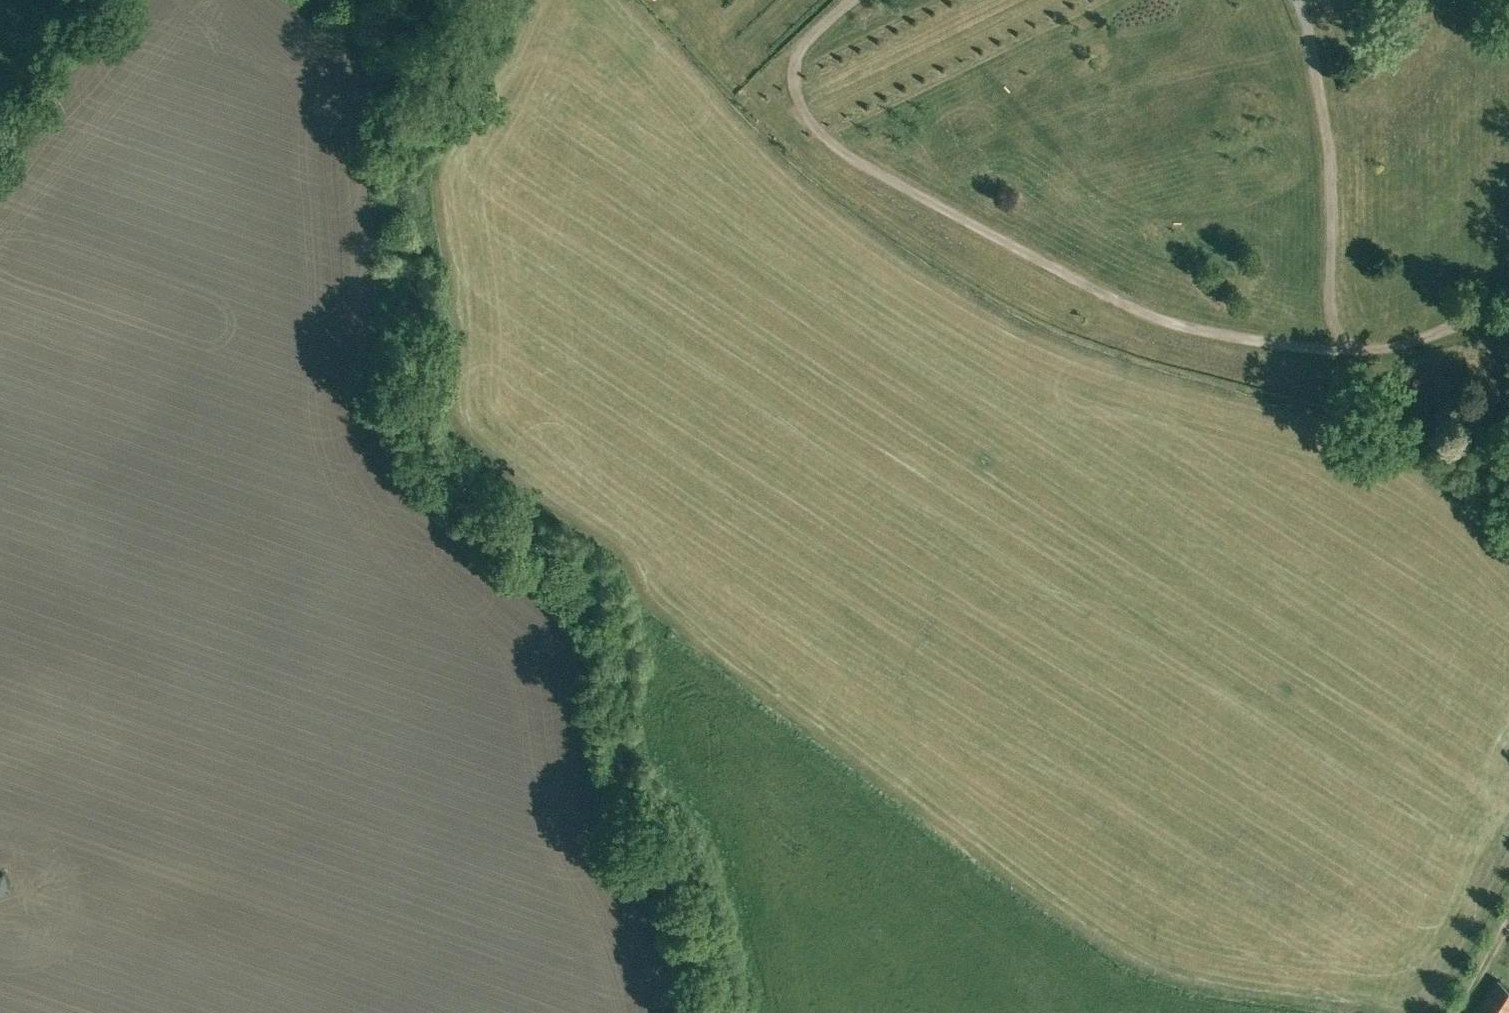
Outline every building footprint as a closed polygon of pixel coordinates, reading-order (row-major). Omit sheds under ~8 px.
[(10,884),(4,866),(0,867),(0,887),(10,884)] [(1500,977),(1476,1012),(1508,1012),(1508,982),(1500,977)]
